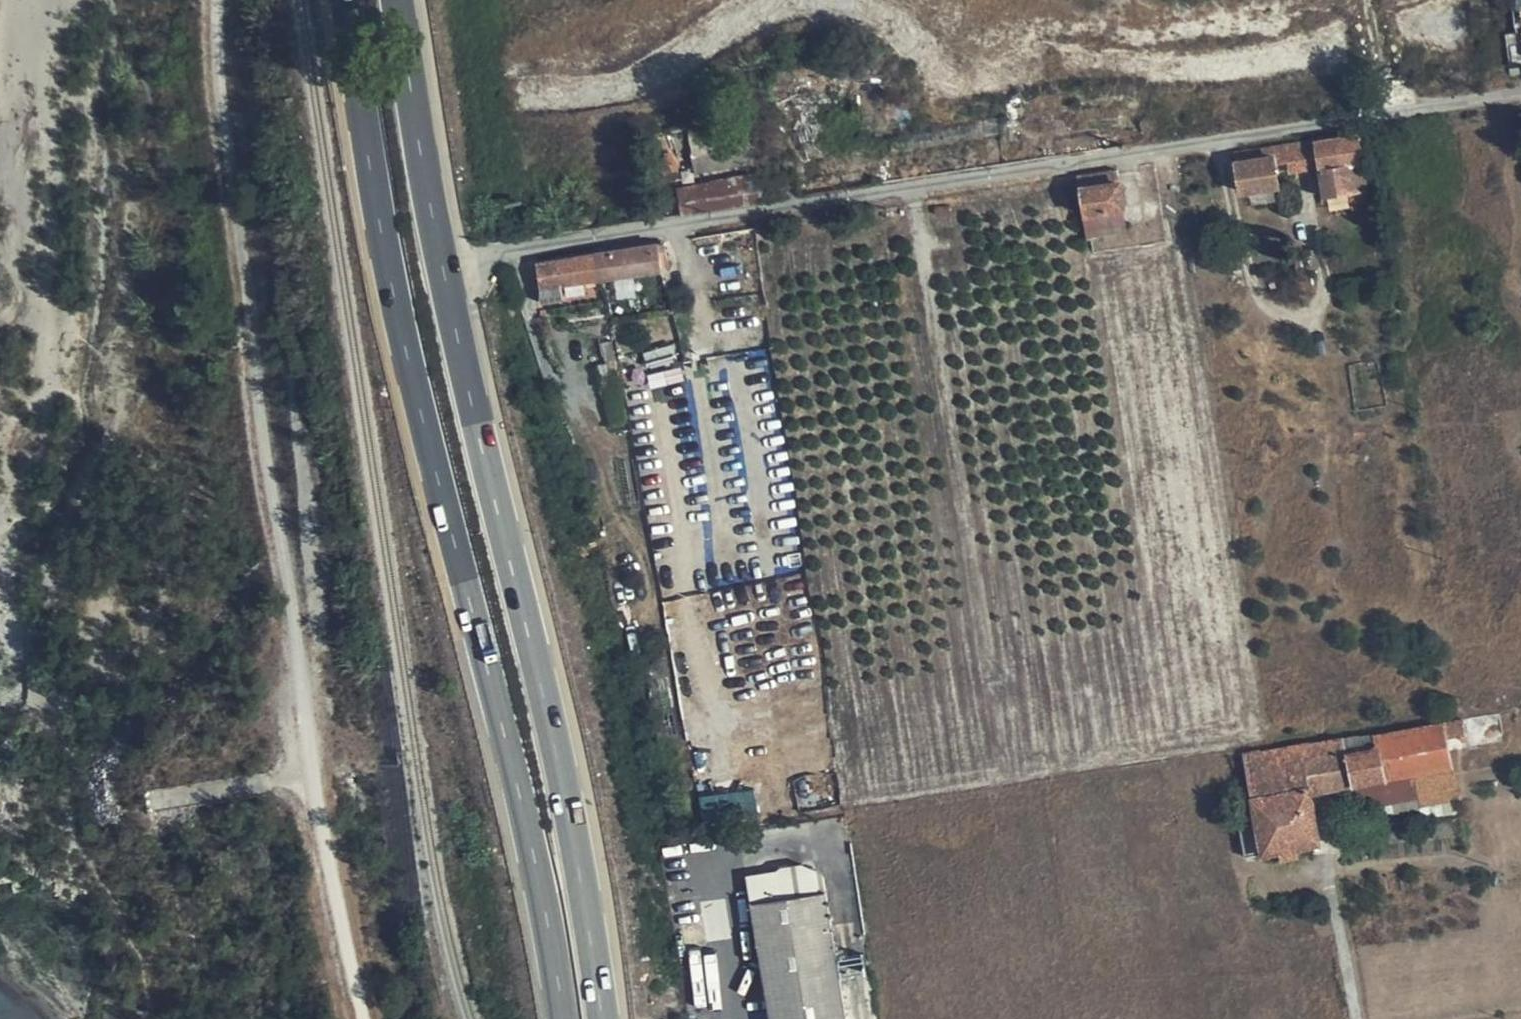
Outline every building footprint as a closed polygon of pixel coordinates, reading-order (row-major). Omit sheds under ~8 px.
[(1359,133),(1315,139),(1317,158),(1323,196),(1368,188),(1359,133)] [(1317,158),(1315,139),(1286,144),(1290,173),(1314,169),(1313,158),(1317,158)] [(1279,185),(1274,146),(1234,152),(1241,192),(1279,185)] [(1122,168),(1080,174),(1086,210),(1128,202),(1122,168)] [(679,190),(683,215),(755,204),(762,197),(764,189),(760,189),(758,173),(679,190)] [(1128,202),(1086,210),(1090,236),(1132,228),(1128,202)] [(665,242),(657,244),(660,261),(669,260),(665,242)] [(657,244),(593,255),(596,279),(662,270),(660,261),(657,244)] [(596,279),(593,255),(535,264),(541,304),(566,299),(564,286),(596,279)] [(1317,257),(1292,262),(1297,298),(1316,295),(1313,277),(1319,276),(1317,257)] [(1409,773),(1451,765),(1446,740),(1468,735),(1465,719),(1400,731),(1409,773)] [(1355,808),(1457,790),(1451,765),(1409,773),(1400,731),(1376,736),(1378,745),(1383,777),(1352,785),(1355,808)] [(1310,794),(1352,785),(1346,750),(1378,745),(1376,736),(1313,739),(1245,754),(1252,796),(1308,786),(1310,794)] [(1346,750),(1352,785),(1383,777),(1378,745),(1346,750)] [(1318,841),(1310,794),(1308,786),(1252,796),(1255,813),(1236,816),(1242,855),(1318,841)] [(820,872),(801,861),(741,872),(764,1018),(843,1018),(820,872)]
